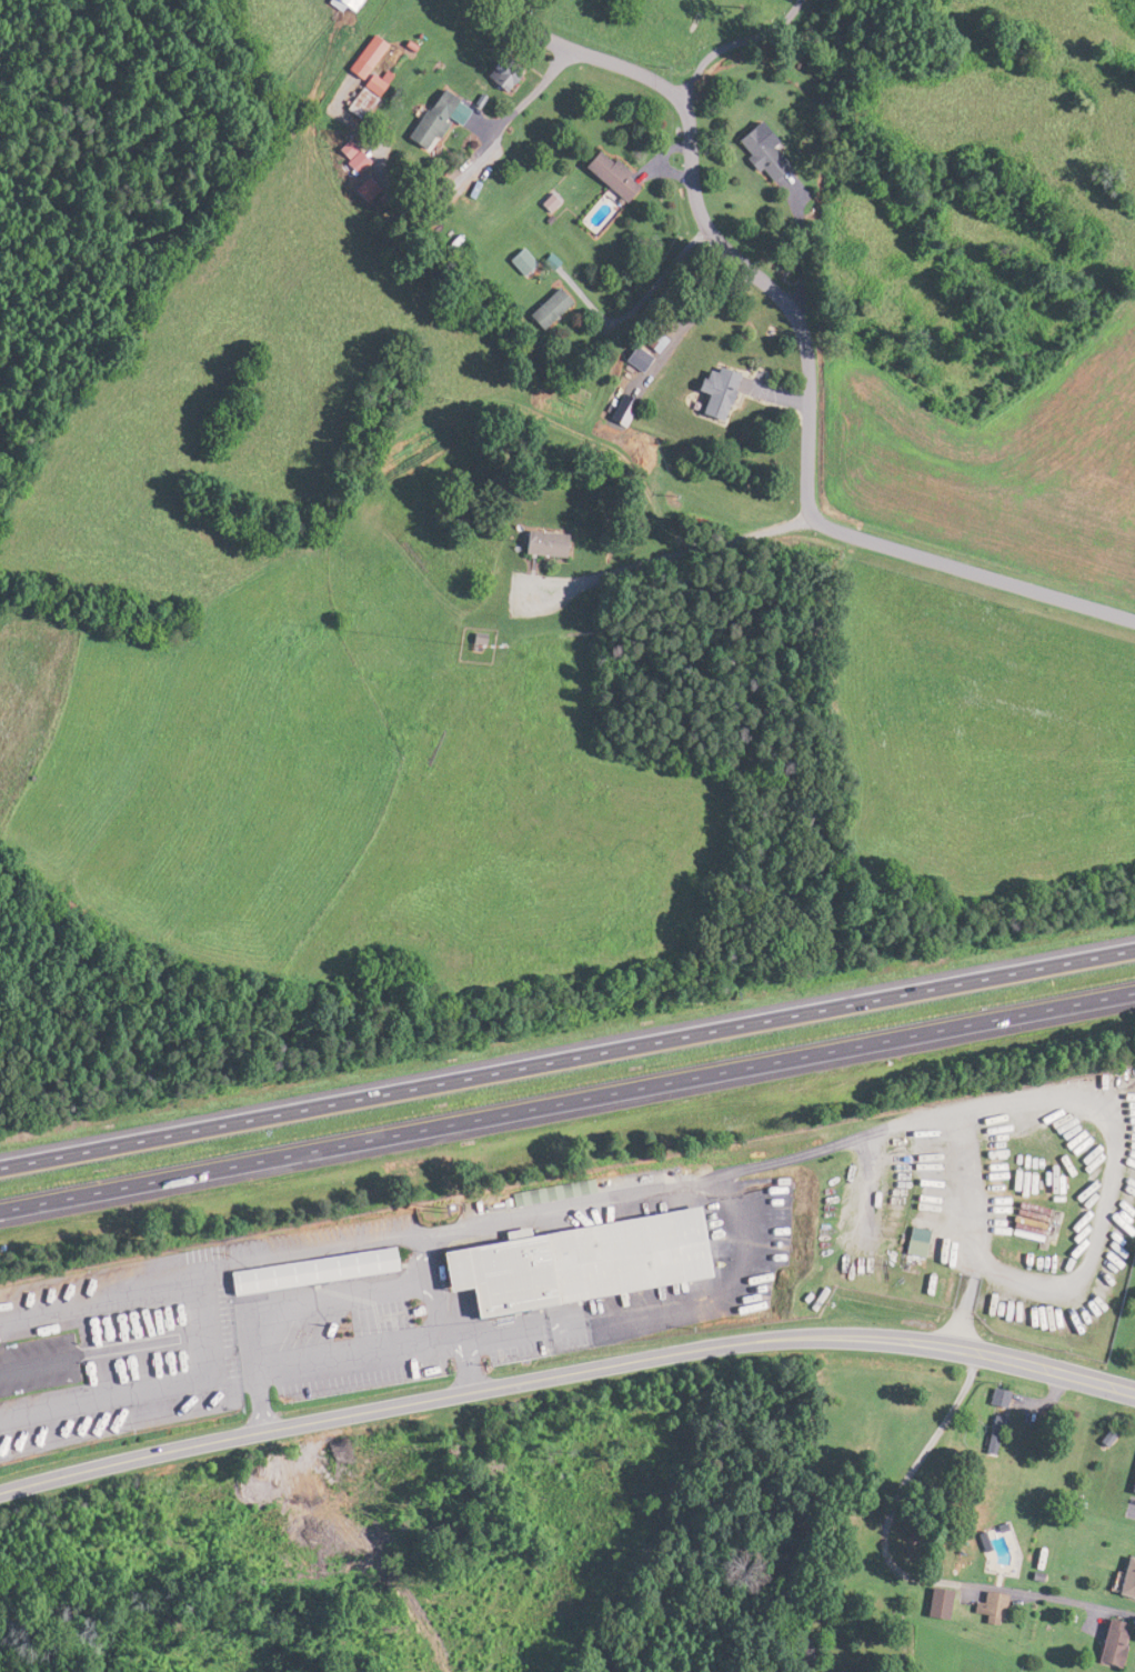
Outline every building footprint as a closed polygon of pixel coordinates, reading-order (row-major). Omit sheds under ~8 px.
[(339,6),(346,12),(355,0),(325,0),(336,9),(339,6)] [(503,92),(518,68),(493,53),(478,76),(503,92)] [(355,119),(370,97),(355,86),(340,108),(355,119)] [(399,135),(418,150),(456,101),(436,86),(399,135)] [(730,140),(766,181),(784,165),(747,125),(730,140)] [(637,178),(588,148),(575,169),(624,199),(637,178)] [(538,330),(568,302),(553,286),(523,313),(538,330)] [(619,360),(639,374),(652,356),(632,341),(619,360)] [(734,372),(712,366),(711,370),(698,367),(692,390),(701,392),(695,414),(721,421),(734,372)] [(516,554),(560,557),(562,534),(517,531),(516,554)] [(432,1248),(437,1292),(462,1288),(465,1314),(705,1283),(695,1210),(525,1232),(526,1236),(432,1248)] [(923,1244),(904,1241),(901,1254),(920,1258),(923,1244)] [(986,1407),(1004,1407),(1004,1390),(986,1390),(986,1407)] [(1001,1419),(990,1416),(981,1452),(992,1455),(1001,1419)] [(1117,1558),(1117,1595),(1134,1595),(1134,1558),(1117,1558)] [(943,1620),(948,1591),(926,1588),(922,1616),(943,1620)] [(1004,1620),(996,1590),(979,1595),(981,1599),(970,1602),(973,1613),(979,1612),(982,1625),(1004,1620)] [(1092,1660),(1115,1666),(1127,1622),(1104,1616),(1092,1660)]
